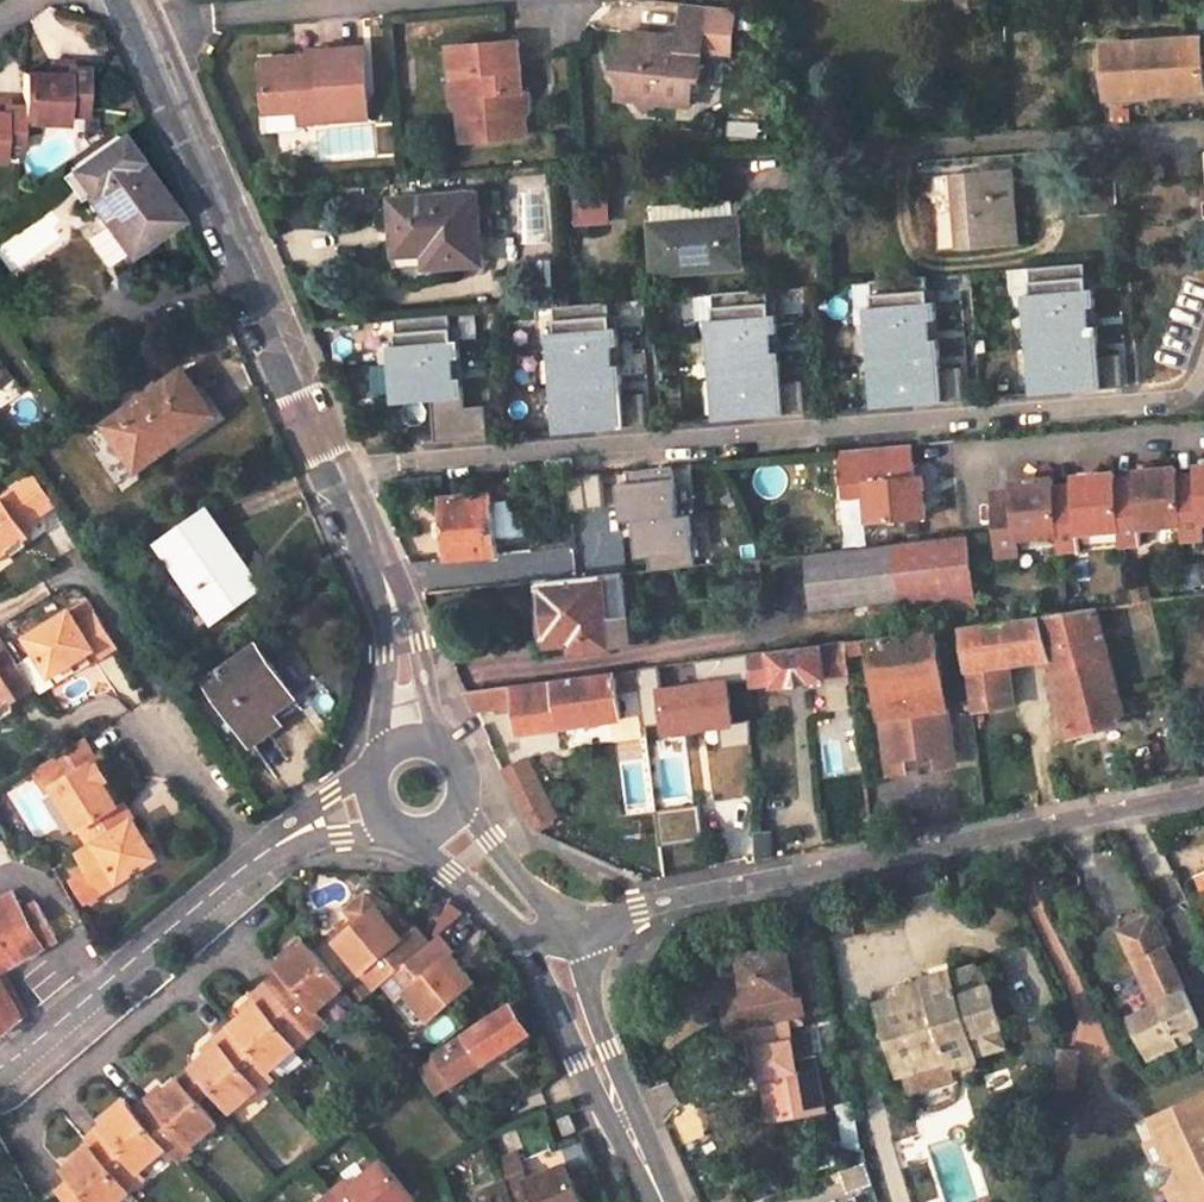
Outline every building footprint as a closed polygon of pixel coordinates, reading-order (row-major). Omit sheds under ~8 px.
[(977,0),(953,0),(954,9),(978,6),(977,0)] [(630,31),(626,62),(617,69),(624,78),(644,101),(652,110),(661,103),(663,101),(677,102),(678,104),(695,106),(699,81),(704,81),(708,52),(734,55),(740,11),(685,4),(680,37),(679,47),(669,46),(669,40),(667,36),(630,31)] [(1203,95),(1203,91),(1200,32),(1097,38),(1100,101),(1203,95)] [(669,46),(679,47),(680,37),(667,36),(669,40),(669,46)] [(513,62),(524,61),(523,43),(451,48),(452,66),(513,62)] [(339,74),(369,72),(368,58),(367,51),(313,55),(314,62),(314,73),(297,75),(296,63),(265,65),(266,80),(297,77),(315,76),(339,74)] [(513,62),(452,66),(453,77),(459,76),(460,80),(453,87),(456,106),(464,112),(464,119),(481,117),(483,141),(530,137),(524,61),(513,62)] [(297,75),(314,73),(314,62),(296,63),(297,75)] [(46,74),(24,73),(23,101),(22,120),(66,122),(66,113),(85,113),(87,64),(67,63),(67,68),(53,67),(46,74)] [(305,114),(329,112),(329,121),(373,118),(372,109),(369,72),(339,74),(315,76),(297,77),(266,80),(269,117),(270,117),(305,114)] [(624,78),(621,99),(644,101),(624,78)] [(2,159),(3,150),(21,151),(22,120),(23,101),(3,100),(3,105),(0,105),(0,159),(2,159)] [(307,123),(329,121),(329,112),(305,114),(307,123)] [(464,119),(466,142),(483,141),(481,117),(464,119)] [(83,193),(126,254),(161,228),(156,222),(172,208),(117,133),(68,168),(86,191),(83,193)] [(953,172),(960,247),(1023,241),(1017,166),(953,172)] [(1082,171),(1086,211),(1127,208),(1123,168),(1082,171)] [(477,194),(393,203),(396,231),(386,232),(390,259),(391,263),(394,267),(398,271),(404,273),(412,274),(453,270),(453,265),(484,263),(477,194)] [(658,272),(743,265),(746,265),(742,215),(739,215),(738,198),(658,204),(660,222),(653,222),(658,272)] [(1076,259),(1022,264),(1024,289),(1017,290),(1018,307),(1080,303),(1087,303),(1085,285),(1078,286),(1077,274),(1076,259)] [(918,272),(863,277),(865,302),(858,302),(859,321),(892,318),(922,316),(928,315),(927,297),(920,298),(919,287),(918,272)] [(1085,274),(1077,274),(1078,286),(1085,285),(1085,274)] [(760,285),(705,289),(707,315),(700,315),(701,332),(704,371),(707,414),(796,406),(794,374),(774,376),(760,377),(760,366),(773,364),(772,345),(764,346),(763,327),(770,326),(768,308),(761,309),(760,297),(760,285)] [(926,286),(919,287),(920,298),(927,297),(926,286)] [(768,298),(760,297),(761,309),(768,308),(768,298)] [(601,298),(546,302),(548,327),(541,328),(543,346),(604,341),(611,340),(610,322),(603,323),(602,312),(601,298)] [(1018,307),(1021,346),(1077,342),(1090,341),(1089,322),(1082,322),(1080,303),(1018,307)] [(1087,303),(1080,303),(1082,322),(1089,322),(1087,303)] [(443,311),(388,315),(390,341),(383,342),(385,369),(388,369),(447,364),(446,354),(453,354),(452,336),(445,336),(443,311)] [(609,311),(602,312),(603,323),(610,322),(609,311)] [(930,334),(928,315),(922,316),(923,335),(930,334)] [(892,318),(859,321),(863,358),(900,355),(918,354),(932,353),(930,334),(923,335),(922,316),(892,318)] [(770,326),(763,327),(764,346),(772,345),(770,326)] [(606,360),(613,359),(611,340),(604,341),(606,360)] [(604,341),(543,346),(546,385),(571,382),(601,380),(615,379),(613,359),(606,360),(604,341)] [(1090,341),(1077,342),(1078,353),(1091,352),(1090,341)] [(1078,353),(1077,342),(1021,346),(1025,389),(1114,383),(1111,351),(1091,352),(1078,353)] [(933,364),(932,353),(918,354),(919,365),(933,364)] [(900,355),(863,358),(866,402),(955,395),(953,362),(933,364),(919,365),(918,354),(900,355)] [(9,377),(0,364),(0,382),(9,377)] [(447,364),(388,369),(385,369),(388,399),(425,396),(428,438),(480,434),(477,402),(457,403),(455,373),(448,374),(447,364)] [(774,376),(773,364),(760,366),(760,377),(774,376)] [(209,420),(217,414),(184,367),(177,372),(209,420)] [(138,469),(209,420),(177,372),(104,423),(138,469)] [(615,390),(615,379),(601,380),(602,391),(615,390)] [(546,385),(549,428),(638,420),(635,388),(615,390),(602,391),(601,380),(571,382),(546,385)] [(869,520),(923,514),(919,473),(911,474),(909,443),(881,446),(841,450),(846,497),(867,495),(869,520)] [(1177,529),(1179,541),(1198,539),(1197,527),(1203,526),(1203,460),(1191,461),(1193,480),(1174,481),(1177,529)] [(1135,485),(1114,487),(1117,534),(1118,546),(1140,545),(1139,532),(1177,529),(1174,481),(1172,463),(1133,467),(1135,485)] [(1050,492),(1055,540),(1055,552),(1074,551),(1073,538),(1117,534),(1114,487),(1112,469),(1067,472),(1069,491),(1050,492)] [(989,498),(991,528),(994,558),(1018,555),(1016,543),(1055,540),(1050,492),(1049,474),(1011,477),(1012,496),(989,498)] [(14,489),(33,519),(50,507),(29,478),(14,489)] [(491,492),(523,494),(522,487),(527,486),(527,478),(489,482),(491,492)] [(0,498),(0,557),(7,552),(20,542),(27,537),(20,528),(33,519),(14,489),(0,498)] [(447,531),(449,555),(496,551),(491,492),(444,498),(445,513),(436,514),(438,532),(447,531)] [(839,499),(839,521),(860,522),(860,500),(839,499)] [(208,506),(154,543),(204,614),(201,617),(208,626),(264,587),(208,506)] [(900,598),(975,590),(967,531),(894,540),(900,598)] [(805,550),(811,607),(900,598),(894,540),(805,550)] [(20,542),(7,552),(11,557),(24,548),(20,542)] [(528,562),(495,565),(498,583),(536,579),(545,578),(544,563),(531,565),(528,562)] [(536,579),(543,641),(569,639),(569,648),(608,645),(608,639),(629,637),(621,570),(545,578),(536,579)] [(975,591),(900,598),(903,625),(979,617),(975,591)] [(1069,737),(1127,723),(1120,694),(1125,694),(1123,687),(1118,689),(1094,608),(980,623),(960,625),(966,664),(1005,660),(1048,656),(1069,737)] [(67,667),(83,657),(88,665),(114,649),(93,617),(75,627),(66,612),(42,628),(22,640),(47,680),(67,667)] [(870,637),(883,733),(887,760),(900,770),(942,764),(952,750),(951,738),(935,629),(870,637)] [(774,684),(823,677),(822,672),(849,669),(845,640),(749,652),(750,684),(774,680),(774,684)] [(8,704),(31,690),(10,657),(0,642),(0,709),(8,704)] [(207,679),(246,735),(295,700),(259,648),(228,669),(226,666),(207,679)] [(1163,665),(1173,662),(1170,652),(1160,656),(1163,665)] [(740,704),(733,654),(682,660),(688,711),(740,704)] [(72,675),(88,665),(83,657),(67,667),(72,675)] [(973,708),(1012,703),(1005,660),(966,664),(973,708)] [(614,685),(619,714),(631,713),(639,712),(632,666),(624,668),(627,683),(614,685)] [(624,668),(612,670),(612,672),(614,685),(627,683),(624,668)] [(514,698),(519,728),(617,714),(619,714),(614,685),(612,672),(515,684),(515,682),(512,682),(514,698)] [(495,703),(514,698),(512,682),(492,684),(495,703)] [(471,708),(495,703),(492,684),(463,688),(471,708)] [(246,735),(253,744),(283,723),(281,719),(300,706),(295,700),(246,735)] [(8,715),(8,704),(0,709),(0,720),(8,715)] [(102,784),(92,769),(98,764),(82,738),(31,770),(43,791),(51,787),(63,808),(75,828),(77,826),(114,804),(102,784)] [(92,769),(102,784),(108,780),(98,764),(92,769)] [(531,794),(524,780),(512,786),(531,825),(552,816),(538,790),(531,794)] [(114,804),(77,826),(75,828),(84,844),(74,851),(78,859),(91,880),(109,869),(116,881),(156,857),(149,845),(135,824),(130,815),(120,800),(114,804)] [(661,844),(702,839),(697,804),(656,809),(661,844)] [(130,815),(135,824),(141,821),(135,811),(130,815)] [(771,854),(769,829),(753,831),(754,856),(771,854)] [(109,869),(91,880),(98,892),(116,881),(109,869)] [(52,939),(32,903),(16,913),(6,895),(0,898),(0,969),(52,939)] [(333,954),(373,1001),(380,995),(428,955),(413,938),(409,941),(400,949),(385,932),(374,919),(333,954)] [(395,924),(385,932),(400,949),(409,941),(395,924)] [(786,946),(744,955),(750,982),(755,1003),(731,1009),(735,1033),(740,1031),(791,1020),(808,1017),(802,992),(796,993),(786,946)] [(451,965),(437,947),(428,955),(380,995),(395,1012),(403,1005),(426,1033),(472,994),(449,967),(451,965)] [(901,993),(878,1001),(900,1073),(948,1056),(951,1064),(979,1055),(977,1051),(1006,1041),(1000,1024),(1003,1022),(989,979),(985,980),(978,959),(950,969),(949,965),(921,974),(923,978),(899,986),(901,993)] [(337,1012),(292,961),(278,974),(285,981),(276,989),(314,1033),(337,1012)] [(0,979),(0,1033),(20,1016),(0,979)] [(725,986),(731,1009),(755,1003),(750,982),(725,986)] [(1183,988),(1128,1016),(1144,1048),(1200,1021),(1183,988)] [(247,1023),(238,1031),(274,1072),(284,1064),(285,1066),(301,1051),(297,1047),(314,1033),(276,989),(242,1018),(247,1023)] [(530,1028),(512,1002),(434,1053),(454,1081),(458,1087),(465,1083),(462,1077),(530,1028)] [(792,1120),(835,1110),(822,1057),(802,1061),(791,1020),(740,1031),(748,1068),(766,1063),(768,1078),(782,1075),(792,1120)] [(274,1072),(238,1031),(222,1046),(258,1086),(274,1072)] [(258,1086),(222,1046),(207,1058),(244,1099),(258,1087),(258,1086)] [(440,1091),(454,1081),(434,1053),(420,1062),(440,1091)] [(189,1073),(229,1119),(247,1103),(246,1100),(244,1099),(207,1058),(189,1073)] [(229,1119),(189,1073),(181,1080),(180,1081),(177,1077),(162,1090),(157,1084),(146,1095),(132,1106),(131,1107),(140,1117),(144,1121),(146,1124),(170,1151),(196,1130),(196,1129),(208,1143),(223,1130),(220,1127),(229,1119)] [(782,1075),(768,1078),(778,1122),(792,1120),(782,1075)] [(1174,1108),(1185,1130),(1166,1140),(1193,1197),(1203,1192),(1203,1093),(1174,1108)] [(140,1117),(131,1107),(117,1120),(122,1127),(96,1150),(104,1159),(133,1195),(148,1182),(176,1157),(170,1151),(146,1124),(144,1121),(140,1117)] [(1155,1117),(1166,1140),(1185,1130),(1174,1108),(1155,1117)] [(574,1132),(567,1117),(558,1121),(565,1137),(574,1132)] [(1179,1201),(1182,1201),(1193,1197),(1166,1140),(1153,1146),(1179,1201)] [(104,1159),(103,1159),(90,1170),(97,1179),(70,1201),(140,1201),(133,1195),(104,1159)] [(343,1201),(411,1201),(416,1197),(386,1160),(355,1186),(349,1179),(334,1190),(343,1201)] [(837,1173),(839,1190),(868,1185),(865,1168),(837,1173)] [(571,1173),(536,1187),(532,1178),(510,1186),(516,1201),(583,1201),(571,1173)] [(509,1186),(490,1194),(493,1201),(515,1201),(509,1186)] [(334,1190),(319,1201),(343,1201),(334,1190)] [(1193,1197),(1195,1201),(1203,1201),(1203,1192),(1193,1197)]
